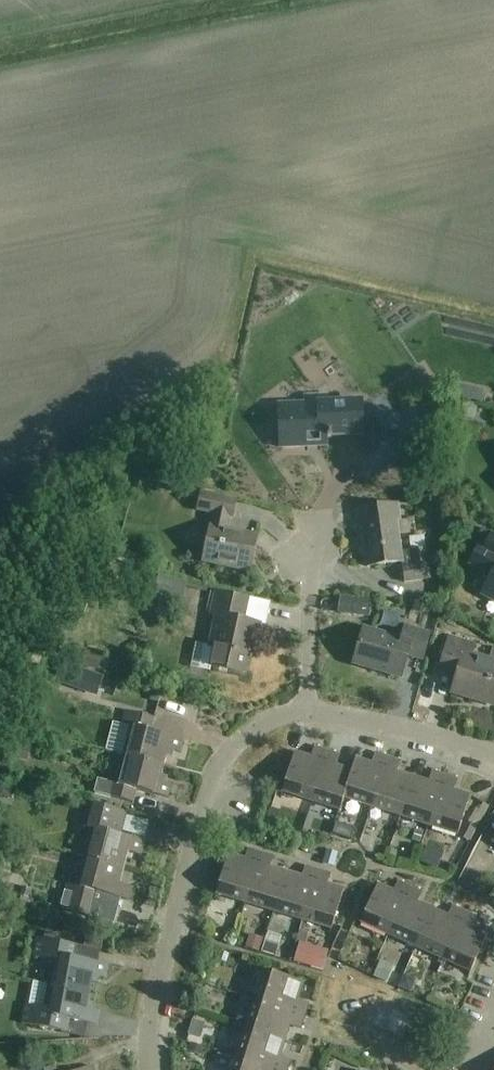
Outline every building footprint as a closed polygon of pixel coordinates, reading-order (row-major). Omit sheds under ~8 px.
[(487,390),(458,383),(455,396),(484,403),(487,390)] [(281,447),(309,446),(308,437),(363,435),(361,392),(320,394),(321,403),(279,405),(281,447)] [(396,399),(401,413),(416,407),(410,393),(396,399)] [(476,422),(479,408),(466,404),(463,419),(476,422)] [(232,517),(235,500),(202,493),(199,509),(215,513),(212,526),(211,526),(203,561),(249,571),(257,536),(226,529),(229,516),(232,517)] [(402,562),(396,520),(399,519),(397,504),(356,510),(358,525),(361,524),(367,567),(402,562)] [(485,546),(492,533),(484,529),(477,542),(485,546)] [(492,534),(485,548),(480,545),(470,563),(492,575),(482,594),(493,601),(493,535),(492,534)] [(426,549),(400,552),(402,562),(404,582),(430,580),(426,549)] [(158,576),(153,596),(181,603),(186,583),(158,576)] [(256,645),(260,624),(244,620),(248,599),(215,592),(211,614),(216,616),(209,646),(214,647),(210,666),(244,674),(251,643),(256,645)] [(352,617),(354,601),(339,599),(337,615),(352,617)] [(422,660),(430,634),(405,627),(401,639),(363,628),(353,664),(401,678),(407,655),(422,660)] [(489,660),(472,655),(475,645),(448,637),(438,671),(456,676),(451,693),(493,706),(493,662),(489,660)] [(100,657),(91,654),(87,653),(82,666),(85,667),(95,671),(100,657)] [(63,662),(57,682),(99,695),(105,676),(63,662)] [(123,755),(163,765),(167,749),(179,752),(183,739),(151,731),(154,718),(125,711),(122,724),(130,726),(123,755)] [(120,764),(127,734),(112,730),(105,760),(120,764)] [(16,751),(28,754),(30,754),(34,739),(32,738),(20,735),(16,751)] [(311,801),(327,751),(314,747),(311,757),(294,752),(282,791),(311,801)] [(352,771),(351,771),(336,766),(340,755),(327,751),(311,801),(340,810),(344,798),(343,798),(352,771)] [(372,807),(388,757),(375,753),(371,763),(355,758),(351,771),(352,771),(343,798),(344,798),(372,807)] [(99,779),(96,793),(133,802),(136,790),(168,798),(171,784),(159,781),(163,765),(123,755),(116,783),(99,779)] [(400,816),(413,777),(397,772),(400,761),(388,757),(372,807),(400,816)] [(428,825),(445,776),(432,771),(428,782),(413,777),(400,816),(428,825)] [(445,776),(428,825),(457,835),(470,795),(454,790),(457,780),(445,776)] [(91,829),(84,857),(124,868),(128,851),(140,855),(143,841),(122,835),(128,812),(89,802),(82,826),(91,829)] [(270,810),(266,823),(273,825),(275,826),(275,824),(278,816),(279,813),(275,812),(270,810)] [(335,822),(332,834),(350,839),(353,828),(335,822)] [(11,847),(2,845),(0,845),(0,861),(7,863),(11,847)] [(439,851),(427,847),(421,863),(433,867),(439,851)] [(245,902),(260,852),(248,848),(244,859),(228,854),(216,893),(245,902)] [(274,911),(286,872),(270,867),(273,856),(260,852),(245,902),(274,911)] [(332,871),(336,858),(325,855),(321,868),(332,871)] [(61,909),(61,910),(90,917),(114,923),(117,910),(93,904),(94,904),(97,892),(120,898),(128,900),(132,887),(119,883),(124,868),(84,857),(76,886),(68,884),(61,909)] [(302,920),(318,870),(305,866),(302,877),(286,872),(274,911),(302,920)] [(318,870),(302,920),(331,929),(343,889),(327,884),(330,874),(318,870)] [(9,882),(0,880),(0,894),(5,895),(9,882)] [(388,935),(410,887),(397,881),(393,891),(377,884),(360,922),(388,935)] [(23,887),(21,895),(30,898),(32,890),(23,887)] [(415,947),(432,909),(417,902),(422,892),(410,887),(388,935),(415,947)] [(442,959),(464,911),(452,906),(447,916),(432,909),(415,947),(442,959)] [(464,911),(442,959),(470,972),(487,934),(472,927),(476,917),(464,911)] [(100,950),(103,937),(87,934),(84,947),(100,950)] [(250,935),(245,948),(258,953),(262,939),(250,935)] [(38,938),(34,958),(53,961),(48,985),(97,993),(100,977),(104,978),(107,964),(75,958),(77,945),(47,940),(38,938)] [(266,942),(262,954),(275,958),(279,946),(266,942)] [(317,970),(323,950),(301,943),(295,964),(317,970)] [(254,999),(304,1015),(308,1003),(298,999),(303,983),(264,970),(254,999)] [(411,995),(417,983),(404,977),(399,989),(404,992),(411,995)] [(94,1010),(97,993),(48,985),(44,1008),(26,1005),(22,1024),(31,1026),(88,1037),(91,1023),(96,1024),(98,1011),(94,1010)] [(44,1006),(45,990),(32,989),(30,1005),(44,1006)] [(247,1010),(250,1000),(241,998),(238,1007),(247,1010)] [(300,1028),(304,1015),(254,999),(245,1028),(285,1041),(290,1025),(300,1028)] [(192,1020),(188,1034),(200,1038),(205,1024),(192,1020)] [(285,1041),(245,1028),(236,1057),(278,1069),(287,1069),(290,1060),(280,1056),(285,1041)] [(201,1057),(204,1049),(193,1044),(190,1053),(201,1057)] [(236,1057),(232,1069),(278,1069),(236,1057)]
